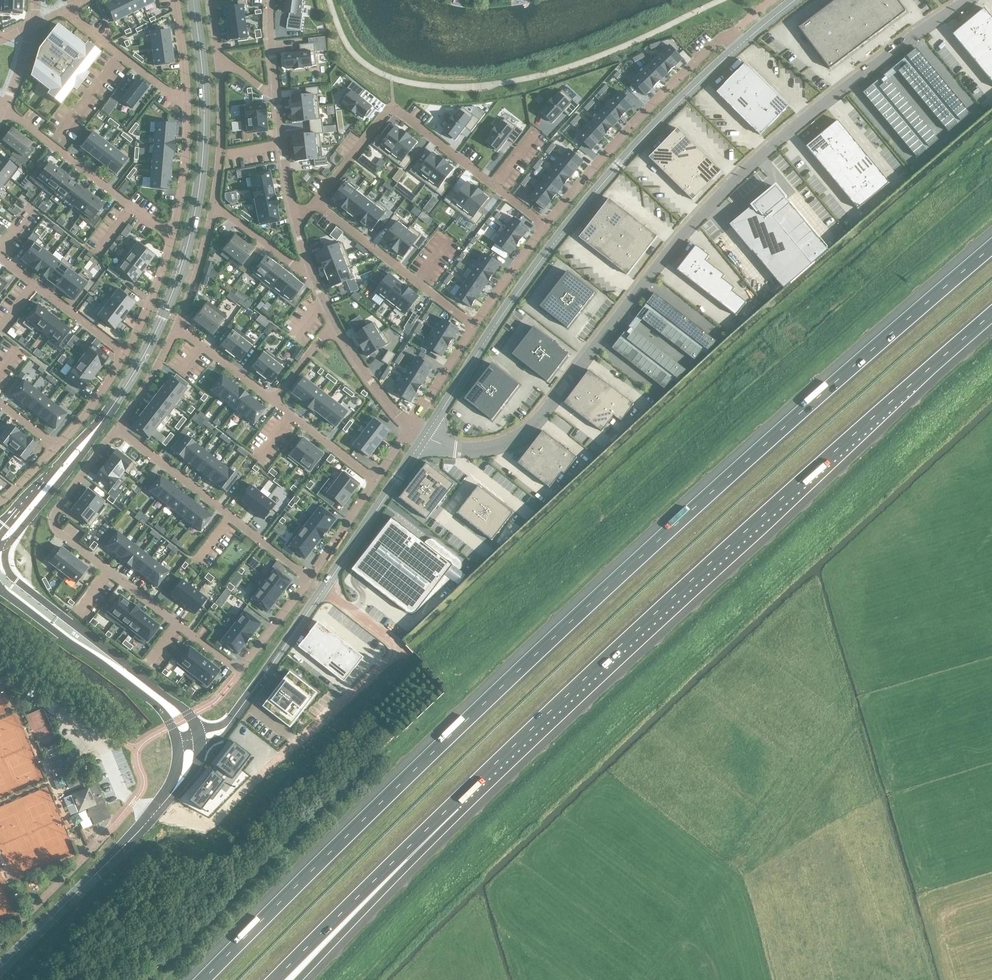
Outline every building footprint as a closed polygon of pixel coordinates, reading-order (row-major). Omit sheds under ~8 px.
[(21,13),(22,0),(0,0),(0,12),(21,13)] [(113,22),(123,17),(115,0),(105,5),(113,22)] [(123,17),(133,12),(127,0),(115,0),(123,17)] [(133,12),(143,7),(139,0),(127,0),(133,12)] [(281,2),(285,2),(283,12),(289,13),(287,28),(301,30),(303,13),(302,13),(303,2),(301,2),(302,0),(281,0),(281,2)] [(799,28),(830,69),(906,12),(897,0),(835,0),(799,28)] [(242,5),(223,8),(224,19),(244,16),(242,5)] [(953,34),(991,82),(991,19),(984,9),(953,34)] [(244,16),(224,19),(226,30),(245,27),(244,16)] [(38,49),(30,76),(49,91),(46,94),(60,105),(72,89),(74,90),(75,91),(81,83),(83,81),(88,74),(87,73),(86,72),(100,53),(87,42),(84,45),(73,36),(57,24),(44,42),(39,48),(38,49)] [(245,27),(226,30),(227,41),(237,40),(237,41),(247,40),(245,27)] [(168,30),(149,33),(151,44),(170,41),(168,30)] [(170,41),(151,44),(152,54),(171,52),(170,41)] [(300,52),(284,54),(286,69),(294,68),(295,70),(305,69),(304,67),(317,65),(315,52),(316,52),(315,43),(300,45),(300,52)] [(670,46),(663,54),(675,66),(682,59),(670,46)] [(916,49),(894,66),(898,71),(948,131),(958,124),(961,121),(970,113),(916,49)] [(171,52),(152,54),(154,66),(173,63),(171,52)] [(663,54),(655,61),(667,73),(675,66),(663,54)] [(655,61),(648,68),(660,80),(667,73),(655,61)] [(752,127),(760,135),(768,127),(781,114),(789,106),(778,95),(754,71),(753,71),(745,63),(738,71),(737,71),(724,84),(725,84),(717,92),(732,107),(752,128),(752,127)] [(648,68),(641,75),(653,87),(660,80),(648,68)] [(938,139),(885,74),(863,93),(917,157),(938,139)] [(641,75),(633,82),(645,94),(653,87),(641,75)] [(120,99),(132,108),(147,89),(135,80),(123,95),(116,89),(108,100),(116,105),(120,99)] [(348,89),(340,100),(350,107),(348,109),(356,115),(357,113),(364,119),(366,116),(367,117),(372,110),(371,109),(373,107),(360,97),(365,91),(353,81),(347,88),(348,89)] [(292,103),(291,103),(292,110),(319,106),(318,95),(320,95),(319,87),(306,88),(307,95),(291,97),(292,103)] [(547,106),(542,112),(544,115),(543,116),(549,122),(550,120),(552,122),(563,111),(569,116),(579,105),(573,99),(576,95),(568,87),(564,91),(562,90),(554,99),(552,98),(546,105),(547,106)] [(620,92),(613,100),(626,111),(633,104),(620,92)] [(613,100),(606,107),(619,119),(626,111),(613,100)] [(243,107),(239,107),(240,120),(266,117),(264,104),(243,107)] [(319,106),(292,110),(292,116),(293,116),(294,123),(310,121),(310,128),(323,126),(322,118),(321,118),(319,106)] [(444,120),(440,125),(446,129),(444,131),(446,132),(445,134),(452,139),(453,138),(455,139),(465,127),(471,132),(485,114),(478,108),(473,115),(471,113),(462,107),(455,117),(453,116),(448,123),(444,120)] [(606,107),(600,115),(612,126),(619,119),(606,107)] [(492,135),(487,141),(489,143),(488,145),(494,151),(496,149),(498,150),(507,138),(514,143),(523,131),(516,126),(519,121),(510,114),(506,119),(505,118),(497,128),(496,127),(490,134),(492,135)] [(600,115),(593,122),(605,134),(612,126),(600,115)] [(266,117),(240,120),(242,133),(243,140),(252,138),(251,132),(267,130),(266,117)] [(838,121),(807,147),(858,208),(889,183),(838,121)] [(593,122),(586,130),(598,141),(605,134),(593,122)] [(154,133),(173,135),(174,124),(155,123),(154,133)] [(294,142),(293,142),(294,149),(322,146),(320,134),(324,133),(323,126),(310,128),(311,133),(294,136),(294,142)] [(381,134),(373,145),(389,157),(407,134),(402,130),(401,130),(396,126),(387,139),(381,134)] [(31,143),(12,128),(2,141),(21,156),(31,143)] [(649,158),(693,200),(721,171),(678,128),(649,158)] [(586,130),(579,137),(592,149),(598,141),(586,130)] [(81,147),(90,154),(101,139),(92,132),(81,147)] [(154,133),(153,144),(175,146),(175,140),(175,137),(173,137),(173,135),(154,133)] [(407,134),(389,157),(405,170),(413,159),(407,155),(417,142),(411,138),(412,137),(407,134)] [(101,139),(90,154),(98,161),(110,145),(101,139)] [(153,144),(152,155),(171,157),(171,155),(174,155),(174,152),(175,146),(153,144)] [(110,145),(98,161),(107,167),(118,152),(110,145)] [(322,146),(294,149),(295,155),(296,155),(297,162),(314,160),(315,167),(328,165),(327,157),(323,157),(322,146)] [(569,149),(562,158),(577,170),(584,161),(569,149)] [(118,152),(107,167),(115,174),(127,159),(118,152)] [(418,161),(410,171),(426,184),(444,160),(439,156),(438,156),(433,152),(424,165),(418,161)] [(10,179),(18,169),(16,168),(0,155),(0,171),(10,179)] [(152,155),(151,166),(170,167),(171,157),(152,155)] [(362,155),(358,160),(376,174),(380,168),(362,155)] [(562,158),(556,166),(571,178),(577,170),(562,158)] [(444,160),(426,184),(442,196),(450,185),(444,181),(454,168),(449,164),(444,160)] [(35,165),(30,161),(26,166),(31,170),(35,165)] [(29,178),(43,189),(46,185),(59,169),(50,162),(42,172),(36,168),(29,178)] [(150,177),(169,178),(170,167),(151,166),(150,177)] [(556,166),(549,174),(564,186),(571,178),(556,166)] [(326,168),(323,173),(328,177),(331,173),(326,168)] [(46,185),(43,189),(52,196),(55,192),(66,177),(68,176),(59,169),(46,185)] [(4,188),(4,187),(10,179),(0,171),(0,185),(4,188)] [(269,171),(248,175),(251,187),(249,188),(272,184),(272,183),(269,171)] [(549,174),(543,182),(558,194),(564,186),(549,174)] [(50,198),(59,205),(62,201),(64,199),(75,184),(66,177),(55,192),(52,196),(50,198)] [(150,177),(149,188),(169,189),(169,178),(150,177)] [(346,182),(332,200),(343,208),(356,191),(357,191),(360,187),(349,179),(346,183),(346,182)] [(452,190),(444,200),(460,213),(479,189),(473,185),(473,186),(468,181),(458,194),(452,190)] [(416,196),(398,182),(394,188),(412,202),(416,196)] [(543,182),(537,190),(551,201),(558,194),(543,182)] [(64,199),(62,201),(71,208),(73,206),(84,191),(75,184),(64,199)] [(272,184),(249,188),(251,200),(274,196),(272,184)] [(776,184),(730,224),(752,251),(756,247),(788,284),(828,249),(776,184)] [(120,187),(119,190),(124,194),(127,189),(122,185),(120,187)] [(479,189),(460,213),(476,225),(484,215),(479,210),(489,198),(484,194),(484,193),(479,189)] [(73,206),(71,208),(80,215),(78,217),(79,217),(82,213),(95,197),(86,190),(84,192),(84,191),(73,206)] [(537,190),(530,198),(544,210),(551,201),(537,190)] [(224,193),(224,197),(224,199),(225,199),(226,200),(230,204),(237,203),(235,191),(224,193)] [(356,191),(343,208),(352,215),(365,198),(357,191),(356,191)] [(274,196),(251,200),(251,201),(253,200),(256,211),(276,207),(274,196)] [(365,198),(352,215),(362,223),(376,204),(376,203),(366,196),(365,198)] [(82,213),(79,217),(93,228),(101,218),(96,214),(104,203),(95,197),(82,213)] [(609,199),(579,237),(628,275),(658,236),(609,199)] [(376,204),(362,223),(372,231),(386,214),(385,213),(388,209),(377,201),(376,203),(376,204)] [(429,213),(432,209),(427,204),(424,209),(429,213)] [(276,207),(256,211),(258,224),(279,220),(276,207)] [(246,213),(243,217),(250,223),(253,219),(246,213)] [(393,229),(384,242),(393,249),(408,230),(398,222),(401,219),(395,214),(387,224),(393,229)] [(514,217),(507,226),(523,237),(530,229),(514,217)] [(408,230),(393,249),(404,257),(413,245),(419,249),(427,239),(411,226),(408,230)] [(507,226),(501,235),(517,246),(523,237),(507,226)] [(234,235),(221,252),(230,259),(243,242),(234,235)] [(501,235),(495,243),(511,255),(517,246),(501,235)] [(126,249),(147,265),(154,256),(133,239),(126,249)] [(20,259),(29,266),(43,249),(33,242),(22,256),(20,259)] [(230,259),(228,261),(236,267),(238,269),(242,271),(244,273),(247,269),(241,264),(253,250),(243,242),(230,259)] [(339,243),(317,252),(322,264),(344,256),(348,254),(343,242),(339,244),(339,243)] [(696,245),(677,270),(736,316),(747,302),(732,291),(735,288),(722,278),(725,275),(706,260),(709,255),(696,245)] [(29,266),(38,273),(51,256),(43,249),(29,266)] [(121,259),(141,273),(147,265),(126,249),(128,251),(121,259)] [(485,253),(478,262),(495,273),(501,264),(485,253)] [(344,256),(322,264),(327,275),(348,267),(352,265),(348,254),(344,256)] [(38,273),(47,280),(63,259),(63,258),(60,262),(51,256),(38,273)] [(265,257),(251,275),(261,282),(274,264),(265,257)] [(47,280),(55,286),(71,265),(63,259),(47,280)] [(106,270),(117,279),(121,274),(133,283),(141,273),(121,259),(114,268),(110,265),(106,270)] [(207,261),(204,273),(209,274),(211,269),(213,263),(207,261)] [(478,262),(472,271),(489,282),(495,273),(478,262)] [(274,264),(261,282),(270,289),(284,271),(274,264)] [(55,286),(64,293),(79,274),(78,273),(77,275),(69,269),(72,266),(71,265),(55,286)] [(348,267),(327,275),(332,288),(353,279),(355,278),(350,267),(352,266),(352,265),(348,267)] [(284,271),(270,289),(279,296),(281,293),(293,278),(284,271)] [(472,271),(467,279),(483,290),(489,282),(472,271)] [(568,271),(541,306),(568,328),(594,293),(568,271)] [(204,273),(200,284),(206,286),(209,275),(209,274),(204,273)] [(390,273),(375,293),(376,294),(384,300),(385,301),(400,282),(390,273)] [(64,293),(73,300),(82,288),(87,292),(95,283),(89,279),(88,281),(79,274),(64,293)] [(293,278),(281,293),(290,300),(287,303),(293,307),(300,299),(295,295),(302,285),(293,278)] [(467,279),(461,287),(477,299),(483,290),(467,279)] [(400,282),(385,301),(394,308),(409,288),(400,282)] [(107,295),(128,312),(135,302),(116,287),(109,296),(107,295)] [(461,287),(455,297),(471,308),(477,299),(461,287)] [(409,288),(394,308),(404,316),(420,296),(409,288)] [(629,326),(612,348),(658,383),(664,388),(672,379),(674,381),(677,383),(679,379),(686,370),(679,364),(634,330),(630,326),(645,306),(650,310),(642,319),(689,355),(694,360),(702,350),(705,353),(706,354),(712,346),(716,341),(710,336),(655,293),(645,306),(629,326)] [(100,304),(122,320),(128,312),(107,295),(100,304)] [(207,301),(193,320),(202,327),(217,308),(207,301)] [(25,320),(22,324),(30,330),(46,310),(37,304),(25,320)] [(104,307),(97,316),(114,330),(122,320),(100,304),(104,307)] [(217,308),(202,327),(212,334),(226,316),(217,308)] [(30,330),(31,331),(34,327),(42,333),(54,317),(46,310),(30,330)] [(413,312),(409,320),(415,324),(420,316),(413,312)] [(361,315),(349,322),(352,327),(363,320),(361,315)] [(42,333),(50,339),(62,323),(54,317),(42,333)] [(443,319),(437,328),(454,339),(460,329),(443,319)] [(356,333),(354,335),(357,340),(360,346),(380,334),(382,333),(381,332),(375,322),(373,323),(367,326),(356,333)] [(50,339),(58,346),(71,330),(62,323),(50,339)] [(268,326),(263,332),(267,336),(272,330),(275,326),(270,323),(268,326)] [(393,324),(391,327),(401,334),(403,331),(393,324)] [(235,327),(220,346),(230,354),(244,335),(235,327)] [(512,354),(547,382),(569,354),(534,327),(512,354)] [(437,328),(431,337),(448,348),(454,339),(437,328)] [(380,334),(360,346),(364,352),(368,357),(387,345),(390,343),(383,331),(381,332),(382,333),(380,334)] [(244,335),(230,354),(239,361),(254,342),(244,335)] [(431,337),(426,346),(443,357),(448,348),(431,337)] [(95,339),(92,343),(93,344),(96,347),(100,343),(95,339)] [(91,343),(83,352),(102,366),(109,357),(97,348),(92,344),(91,343)] [(299,347),(292,357),(297,360),(304,351),(299,347)] [(266,349),(251,368),(261,375),(275,356),(266,349)] [(389,350),(382,361),(389,365),(395,354),(389,350)] [(84,354),(78,361),(96,374),(100,368),(102,366),(83,352),(83,353),(84,354)] [(275,356),(261,375),(270,383),(285,364),(275,356)] [(417,356),(411,366),(428,376),(434,367),(417,356)] [(72,367),(71,368),(90,382),(96,374),(78,361),(73,368),(72,367)] [(465,399),(492,420),(519,385),(492,364),(465,399)] [(411,366),(405,375),(422,385),(428,376),(411,366)] [(65,377),(83,391),(90,382),(71,368),(69,371),(65,377)] [(564,403),(602,431),(614,416),(619,419),(621,421),(630,409),(634,404),(589,370),(564,403)] [(172,376),(164,385),(180,397),(187,388),(186,387),(188,384),(176,374),(173,377),(172,376)] [(221,374),(209,390),(218,398),(231,382),(221,374)] [(405,375),(400,383),(417,394),(422,385),(405,375)] [(305,377),(292,393),(301,400),(314,384),(305,377)] [(11,395),(20,403),(32,387),(23,380),(11,395)] [(231,382),(218,398),(227,404),(239,388),(231,382)] [(400,383),(394,392),(411,403),(417,394),(400,383)] [(314,384),(301,400),(306,403),(305,405),(309,408),(322,391),(314,384)] [(164,385),(158,393),(175,406),(176,407),(182,399),(180,397),(164,385)] [(20,403),(28,409),(41,393),(32,387),(20,403)] [(239,388),(227,404),(235,411),(248,395),(239,388)] [(322,391),(309,408),(313,412),(314,410),(319,413),(331,397),(322,391)] [(41,393),(28,409),(37,416),(49,400),(41,393)] [(158,393),(152,401),(168,414),(169,415),(175,406),(158,393)] [(248,395),(235,411),(244,417),(256,401),(248,395)] [(331,397),(319,413),(327,420),(340,404),(331,397)] [(37,416),(45,422),(58,406),(49,400),(37,416)] [(152,401),(145,409),(161,422),(168,414),(152,401)] [(256,401),(244,417),(253,425),(266,409),(256,401)] [(340,404),(327,420),(336,427),(349,411),(340,404)] [(67,413),(58,406),(45,422),(54,429),(67,413)] [(191,406),(186,411),(190,414),(195,409),(191,406)] [(145,409),(139,417),(155,430),(161,422),(145,409)] [(139,417),(132,427),(148,439),(155,430),(139,417)] [(374,418),(367,427),(383,440),(390,431),(374,418)] [(4,451),(7,447),(19,432),(10,424),(0,436),(0,448),(4,451)] [(367,427),(361,436),(377,448),(383,440),(367,427)] [(184,428),(178,435),(183,438),(188,431),(184,428)] [(543,431),(518,463),(550,488),(562,472),(564,474),(577,457),(543,431)] [(7,447),(14,453),(27,437),(19,432),(7,447)] [(170,433),(166,438),(169,441),(174,435),(173,435),(170,433)] [(185,436),(173,452),(181,458),(194,442),(185,436)] [(361,436),(354,445),(369,458),(377,448),(361,436)] [(13,455),(22,462),(36,445),(27,437),(14,453),(13,455)] [(303,437),(288,458),(298,466),(299,465),(314,445),(303,437)] [(194,442),(181,458),(191,465),(203,449),(194,442)] [(314,445),(299,465),(308,472),(324,453),(314,445)] [(115,449),(108,459),(124,471),(128,474),(135,464),(115,449)] [(203,449),(191,465),(199,472),(212,456),(203,449)] [(331,454),(327,460),(331,463),(335,457),(331,454)] [(212,456),(199,472),(208,479),(220,463),(212,456)] [(108,459),(102,466),(118,479),(124,471),(108,459)] [(400,497),(399,498),(400,499),(401,498),(406,503),(407,504),(413,508),(414,509),(420,513),(419,514),(420,514),(421,514),(426,518),(426,519),(427,519),(428,518),(432,512),(433,513),(433,512),(433,511),(438,506),(439,505),(438,505),(443,498),(443,499),(444,498),(448,492),(449,492),(449,491),(454,485),(455,484),(454,483),(453,483),(448,479),(447,478),(441,474),(440,473),(434,469),(435,468),(434,468),(433,468),(428,463),(427,462),(426,464),(422,470),(422,469),(421,470),(416,476),(416,477),(411,483),(410,484),(406,490),(405,490),(405,491),(400,497)] [(220,463),(208,479),(217,485),(229,469),(220,463)] [(102,466),(95,476),(111,489),(107,494),(109,495),(115,500),(119,494),(114,491),(122,482),(118,479),(102,466)] [(270,471),(269,472),(272,475),(275,477),(278,473),(272,468),(270,471)] [(229,469),(217,485),(226,492),(238,476),(229,469)] [(341,470),(333,481),(352,496),(360,485),(341,470)] [(160,475),(147,491),(156,498),(168,482),(160,475)] [(329,478),(321,490),(336,501),(343,507),(352,496),(333,481),(329,478)] [(311,480),(306,486),(310,490),(315,484),(311,480)] [(168,482),(156,498),(164,505),(177,489),(168,482)] [(252,484),(239,500),(248,507),(260,491),(252,484)] [(294,485),(290,489),(296,494),(300,489),(299,489),(294,485)] [(458,512),(457,513),(458,514),(464,518),(465,519),(471,523),(470,524),(471,524),(472,524),(478,529),(479,530),(485,534),(484,534),(485,535),(486,535),(491,539),(491,540),(492,541),(493,540),(493,539),(497,534),(498,534),(498,533),(502,527),(503,527),(503,526),(508,520),(509,520),(508,519),(513,514),(514,513),(513,512),(507,508),(507,507),(506,507),(500,502),(499,501),(499,502),(493,497),(492,496),(486,492),(486,491),(485,491),(479,486),(480,486),(478,485),(478,486),(478,487),(473,492),(472,493),(473,493),(468,499),(467,500),(468,500),(463,506),(463,505),(462,506),(462,507),(458,512)] [(88,488),(79,500),(99,516),(107,505),(104,502),(105,501),(88,488)] [(177,489),(164,505),(173,512),(186,495),(177,489)] [(260,491),(248,507),(256,513),(268,497),(260,491)] [(109,495),(106,500),(112,504),(115,500),(109,495)] [(186,495),(173,512),(182,518),(194,502),(186,495)] [(296,495),(291,501),(295,504),(296,504),(301,499),(296,495)] [(268,497),(256,513),(264,520),(277,504),(268,497)] [(79,500),(69,512),(86,525),(87,524),(90,526),(99,516),(79,500)] [(194,502),(182,518),(190,525),(203,509),(194,502)] [(309,513),(309,514),(329,530),(329,529),(337,519),(319,505),(318,505),(311,515),(309,513)] [(203,509),(190,525),(199,532),(212,516),(203,509)] [(309,514),(301,523),(322,539),(329,530),(309,514)] [(392,518),(352,570),(406,612),(407,612),(408,613),(409,613),(410,614),(411,614),(412,614),(413,613),(414,613),(415,612),(416,612),(417,611),(417,610),(418,610),(445,575),(453,565),(460,570),(460,569),(461,569),(461,568),(462,567),(462,566),(462,564),(462,563),(462,562),(462,561),(461,560),(460,559),(459,558),(438,541),(436,540),(435,540),(434,539),(432,539),(431,539),(430,539),(429,539),(427,540),(426,541),(425,543),(392,518)] [(279,522),(274,529),(279,532),(284,526),(279,522)] [(301,524),(294,533),(295,534),(314,549),(315,548),(322,539),(301,523),(301,524)] [(117,530),(104,547),(113,554),(125,537),(117,530)] [(287,544),(283,549),(292,556),(296,551),(306,559),(314,549),(295,534),(287,544)] [(125,537),(113,554),(121,560),(134,544),(125,537)] [(93,541),(89,548),(93,551),(98,545),(93,541)] [(134,544),(121,560),(130,567),(143,551),(134,544)] [(61,547),(48,563),(58,570),(70,554),(61,547)] [(143,551),(130,567),(139,574),(151,557),(143,551)] [(70,554),(58,570),(66,576),(78,561),(70,554)] [(151,557),(139,574),(147,581),(160,564),(151,557)] [(78,561),(66,576),(75,584),(88,568),(78,561)] [(277,562),(265,577),(284,592),(292,582),(282,574),(286,569),(277,562)] [(160,564),(147,581),(157,588),(169,571),(160,564)] [(257,586),(256,586),(277,602),(277,601),(284,593),(284,592),(265,577),(264,578),(267,580),(261,588),(257,586)] [(182,579),(169,595),(178,601),(190,585),(182,579)] [(226,587),(232,592),(235,587),(230,582),(226,587)] [(190,585),(178,601),(186,608),(198,592),(190,585)] [(256,586),(248,596),(269,612),(277,602),(256,586)] [(226,588),(222,593),(228,597),(232,593),(226,588)] [(198,592),(186,608),(195,615),(207,598),(198,592)] [(119,595),(104,615),(114,623),(130,603),(119,595)] [(130,603),(114,623),(115,623),(124,630),(139,610),(130,603)] [(241,608),(233,619),(254,634),(262,624),(241,608)] [(139,610),(124,630),(125,630),(127,627),(135,634),(133,636),(134,637),(149,618),(148,617),(140,611),(139,610)] [(92,618),(89,623),(94,627),(98,622),(92,618)] [(149,618),(134,637),(144,645),(159,626),(149,618)] [(233,619),(226,628),(246,644),(254,634),(233,619)] [(319,622),(299,647),(345,682),(364,657),(319,622)] [(226,628),(218,638),(238,654),(246,644),(226,628)] [(217,640),(213,645),(219,649),(223,644),(217,640)] [(189,646),(175,665),(185,672),(183,674),(184,675),(199,654),(189,646)] [(199,654),(184,675),(193,682),(209,662),(199,654)] [(209,662),(193,682),(194,683),(195,681),(205,688),(219,670),(209,662)] [(317,692),(290,671),(263,706),(291,728),(317,692)] [(189,688),(186,692),(191,695),(191,696),(195,691),(189,687),(189,688)] [(233,744),(213,769),(223,776),(225,773),(230,777),(248,754),(233,744)] [(62,758),(60,753),(48,758),(53,769),(61,766),(58,760),(62,758)] [(211,771),(189,801),(201,810),(224,780),(221,779),(223,776),(213,769),(211,771)] [(88,787),(70,794),(78,813),(87,809),(94,824),(110,818),(100,793),(99,793),(94,781),(86,784),(88,787)]
